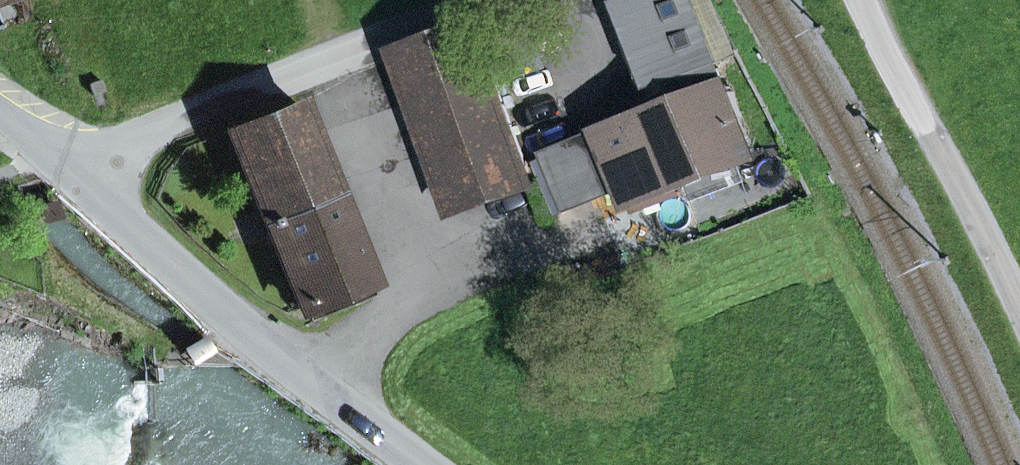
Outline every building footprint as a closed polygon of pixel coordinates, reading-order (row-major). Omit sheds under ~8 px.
[(711,59),(688,0),(639,0),(629,4),(641,36),(658,80),(676,73),(711,59)] [(508,68),(536,58),(525,25),(496,35),(508,68)] [(411,50),(466,205),(532,182),(477,27),(411,50)] [(644,85),(658,80),(641,36),(627,41),(644,85)] [(687,191),(683,180),(689,178),(739,158),(747,155),(734,121),(744,117),(731,85),(722,89),(711,59),(676,73),(688,103),(601,136),(623,188),(631,207),(634,212),(687,191)] [(230,130),(300,309),(369,282),(299,103),(230,130)] [(572,208),(623,188),(601,136),(600,131),(549,152),(572,208)] [(698,199),(748,179),(739,158),(689,178),(698,199)]
